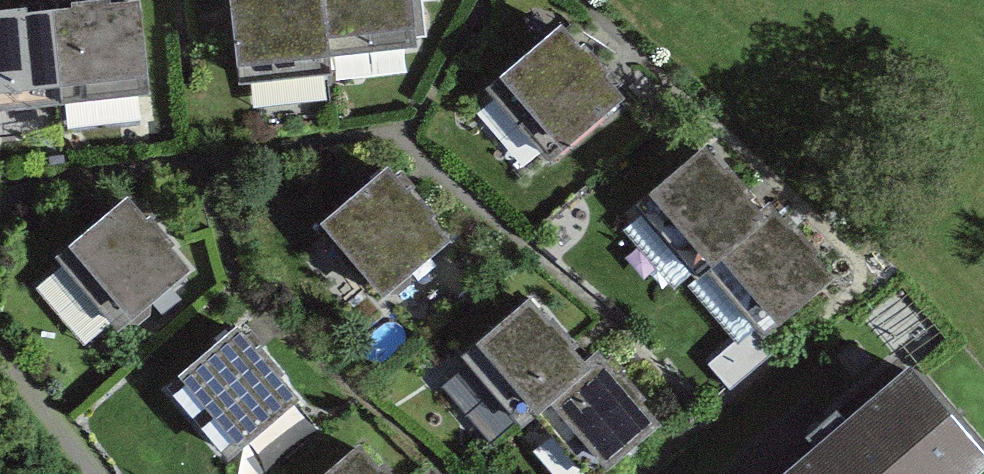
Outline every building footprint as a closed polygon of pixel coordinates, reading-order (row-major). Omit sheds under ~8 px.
[(210,13),(218,96),(306,88),(305,77),(298,4),(273,6),(272,0),(255,0),(241,1),(242,10),(210,13)] [(305,77),(404,68),(398,0),(298,0),(298,4),(305,77)] [(38,29),(48,117),(132,107),(122,21),(90,25),(89,16),(55,20),(56,27),(38,29)] [(48,117),(38,29),(4,33),(4,27),(0,28),(0,123),(48,117)] [(545,43),(480,98),(541,170),(604,117),(587,97),(596,89),(571,59),(564,65),(545,43)] [(630,216),(690,284),(745,237),(729,218),(735,212),(711,184),(704,190),(685,168),(630,216)] [(371,190),(303,245),(363,320),(434,264),(420,246),(429,239),(402,206),(391,215),(371,190)] [(43,273),(102,349),(175,293),(159,271),(168,265),(144,234),(130,245),(111,221),(43,273)] [(745,237),(697,279),(759,349),(818,297),(803,279),(810,273),(785,245),(778,252),(756,227),(745,237)] [(516,317),(458,364),(515,435),(530,423),(572,386),(556,367),(564,361),(547,339),(539,346),(516,317)] [(215,342),(155,393),(216,465),(273,416),(257,397),(266,389),(243,362),(237,367),(215,342)] [(530,423),(573,473),(612,473),(647,444),(629,423),(635,418),(613,392),(604,399),(584,376),(572,386),(530,423)] [(909,390),(809,473),(980,473),(909,390)] [(328,473),(346,473),(338,465),(328,473)]
